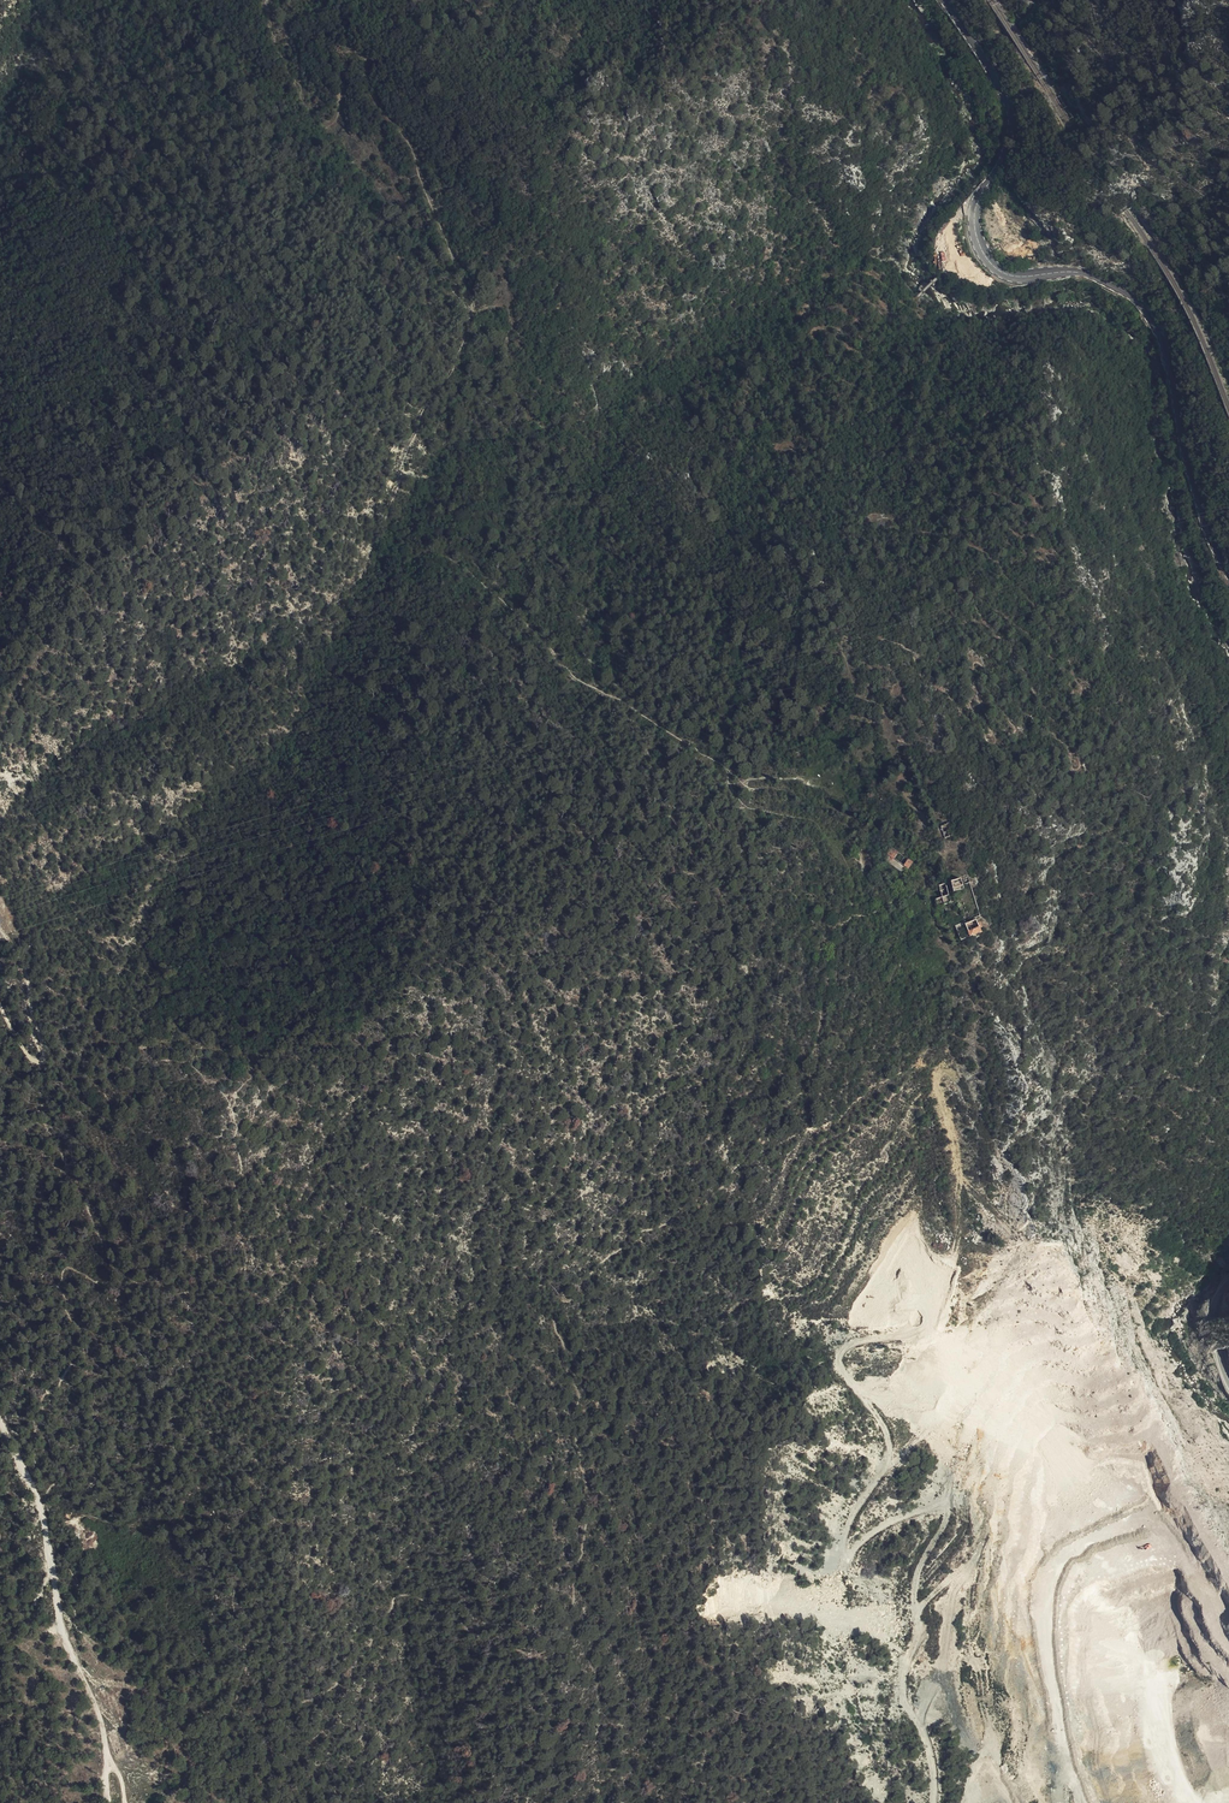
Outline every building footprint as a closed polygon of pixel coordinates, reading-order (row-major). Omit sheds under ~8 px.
[(942,826),(944,837),(951,836),(949,825),(942,826)] [(903,866),(906,859),(897,854),(894,861),(903,866)] [(963,886),(970,883),(969,877),(961,880),(961,879),(951,882),(954,891),(964,888),(963,886)] [(939,906),(952,902),(947,883),(939,885),(942,897),(937,899),(939,906)] [(982,928),(985,926),(983,919),(980,920),(978,916),(969,921),(969,922),(967,923),(972,935),(975,933),(976,937),(984,932),(982,928)] [(955,925),(961,939),(970,936),(964,922),(955,925)]
